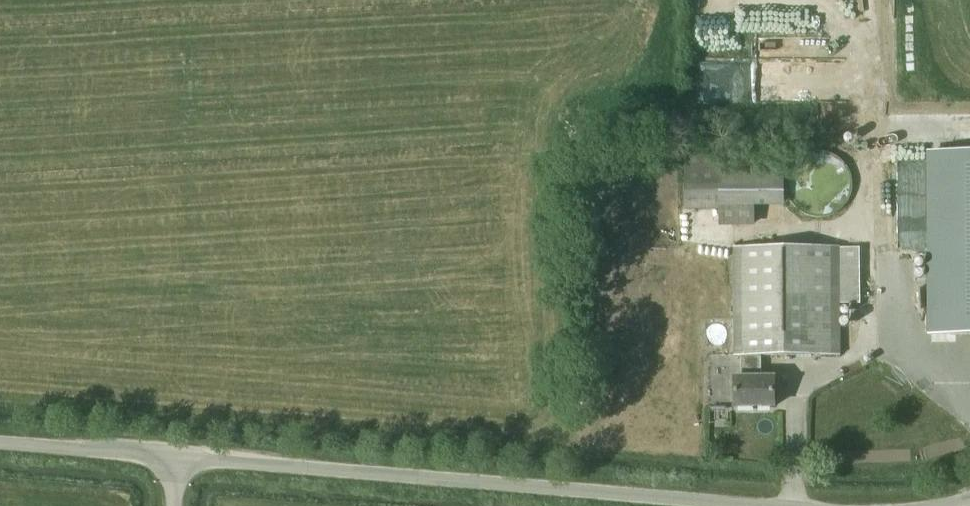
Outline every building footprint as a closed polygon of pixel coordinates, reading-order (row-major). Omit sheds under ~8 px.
[(697,61),(697,99),(761,99),(761,85),(776,86),(776,93),(789,93),(789,68),(830,68),(830,33),(792,33),(792,17),(772,17),(772,34),(759,34),(759,62),(697,61)] [(931,153),(932,334),(969,334),(969,153),(931,153)] [(785,156),(685,154),(685,212),(719,211),(719,227),(755,227),(755,208),(785,207),(785,156)] [(741,357),(741,378),(762,378),(762,357),(841,356),(841,305),(861,304),(860,248),(841,248),(841,247),(733,248),(734,357),(741,357)] [(775,378),(762,378),(741,378),(735,378),(735,408),(775,408),(775,378)]
